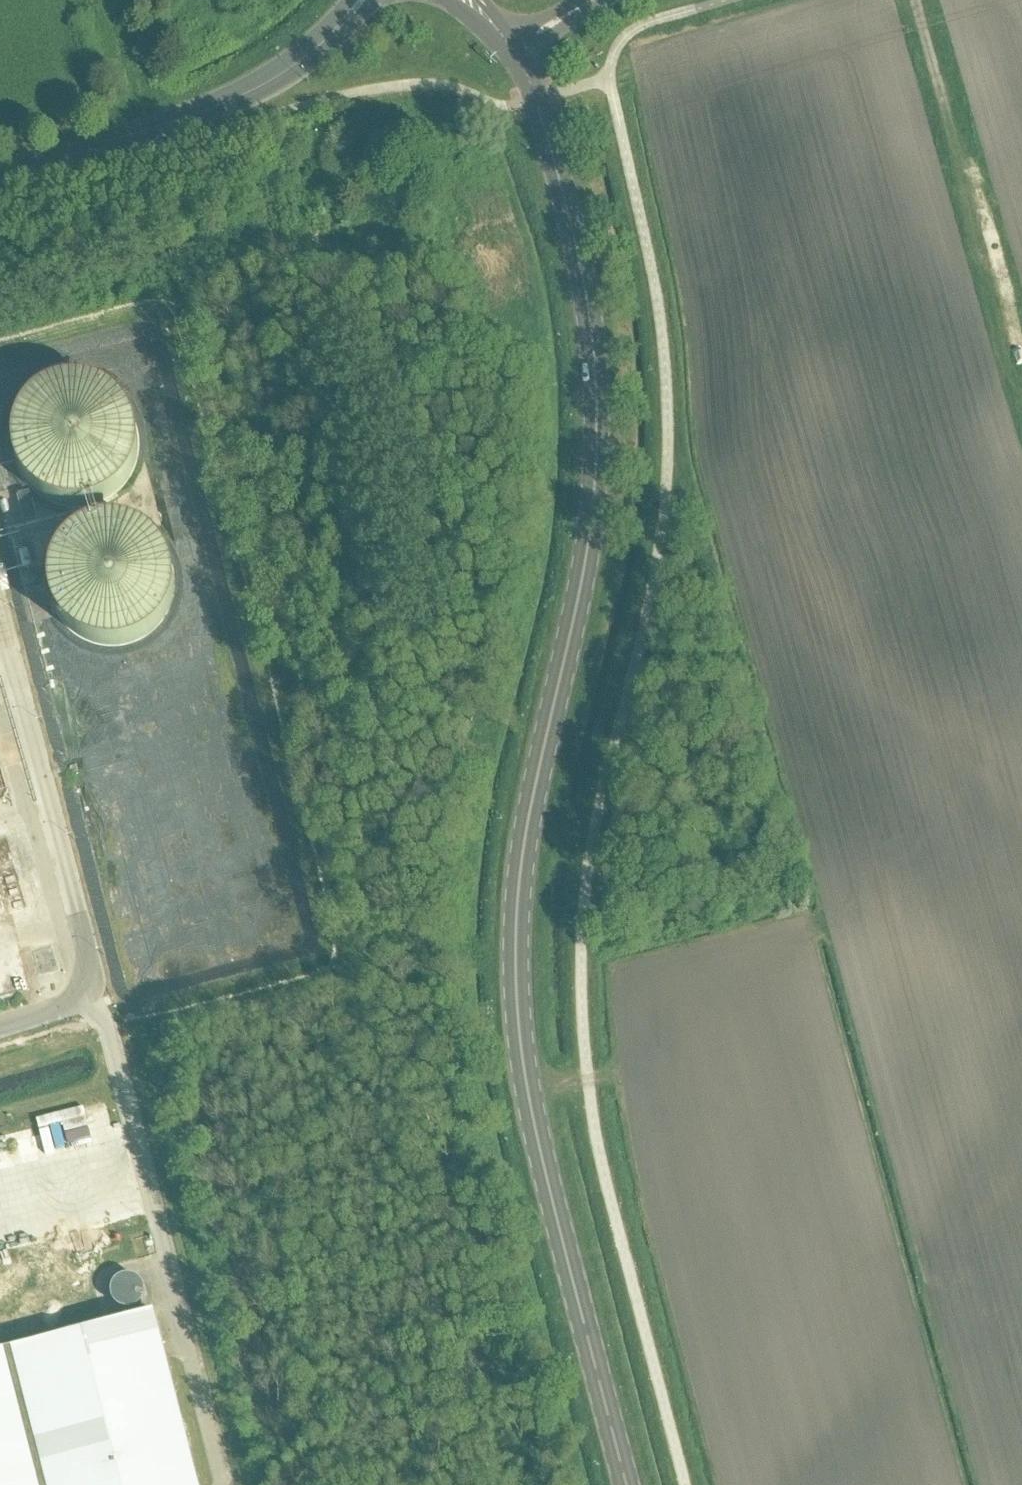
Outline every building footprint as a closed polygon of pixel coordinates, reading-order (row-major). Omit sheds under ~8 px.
[(150,46),(147,34),(146,34),(139,36),(138,37),(142,49),(150,47),(150,46)] [(15,434),(14,447),(16,461),(20,471),(25,481),(34,491),(44,499),(56,504),(66,507),(79,508),(93,506),(103,503),(114,496),(124,487),(131,479),(136,467),(140,454),(140,443),(139,432),(135,420),(128,408),(121,400),(111,392),(99,386),(88,383),(75,382),(62,384),(52,388),(40,394),(30,403),(23,414),(18,424),(15,434)] [(51,574),(51,587),(52,598),(56,610),(62,621),(70,630),(80,638),(92,643),(102,646),(115,647),(126,646),(138,642),(150,635),(159,626),(167,616),(172,606),(174,595),(175,582),(174,572),(170,559),(165,550),(156,540),(148,533),(136,527),(124,523),(111,522),(98,524),(88,528),(76,534),(67,543),(59,553),(54,563),(51,574)] [(139,1303),(143,1274),(116,1271),(112,1300),(139,1303)] [(0,1356),(0,1484),(198,1484),(154,1316),(0,1356)]
